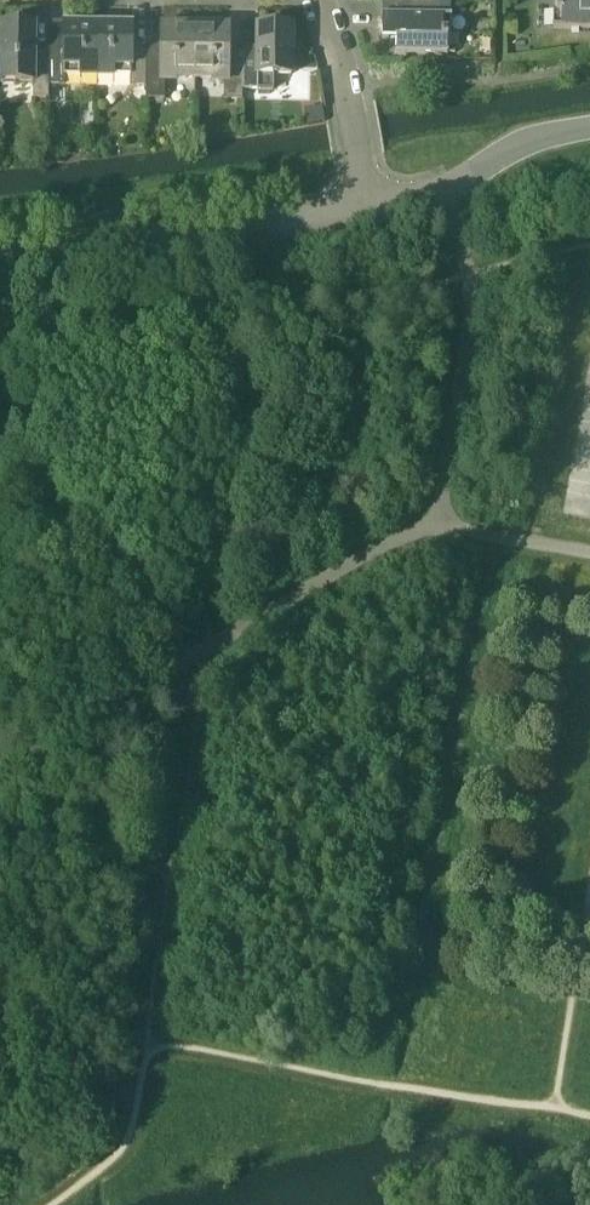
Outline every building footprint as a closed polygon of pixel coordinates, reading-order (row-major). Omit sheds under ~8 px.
[(445,17),(451,17),(451,0),(434,0),(434,2),(404,1),(404,3),(404,16),(383,15),(383,39),(397,39),(397,53),(448,54),(448,33),(445,33),(445,17)] [(556,12),(560,12),(559,29),(589,29),(589,0),(556,0),(556,12)] [(466,2),(452,2),(452,16),(460,16),(466,11),(466,8),(466,2)] [(49,98),(49,86),(50,49),(35,49),(35,25),(1,24),(0,82),(33,83),(33,97),(49,98)] [(97,75),(98,26),(64,25),(64,49),(50,49),(49,86),(65,86),(65,75),(97,75)] [(146,87),(146,52),(132,51),(132,26),(98,26),(97,75),(130,75),(130,86),(146,87)] [(195,79),(196,27),(161,26),(161,52),(146,52),(146,87),(146,99),(165,99),(165,78),(195,79)] [(243,90),(243,52),(228,52),(229,27),(196,27),(195,79),(224,79),(224,100),(243,100),(243,90)] [(291,75),(291,28),(258,28),(257,53),(246,53),(245,52),(243,52),(243,90),(273,90),(273,75),(291,75)] [(309,106),(303,114),(305,124),(321,121),(318,105),(309,106)]
